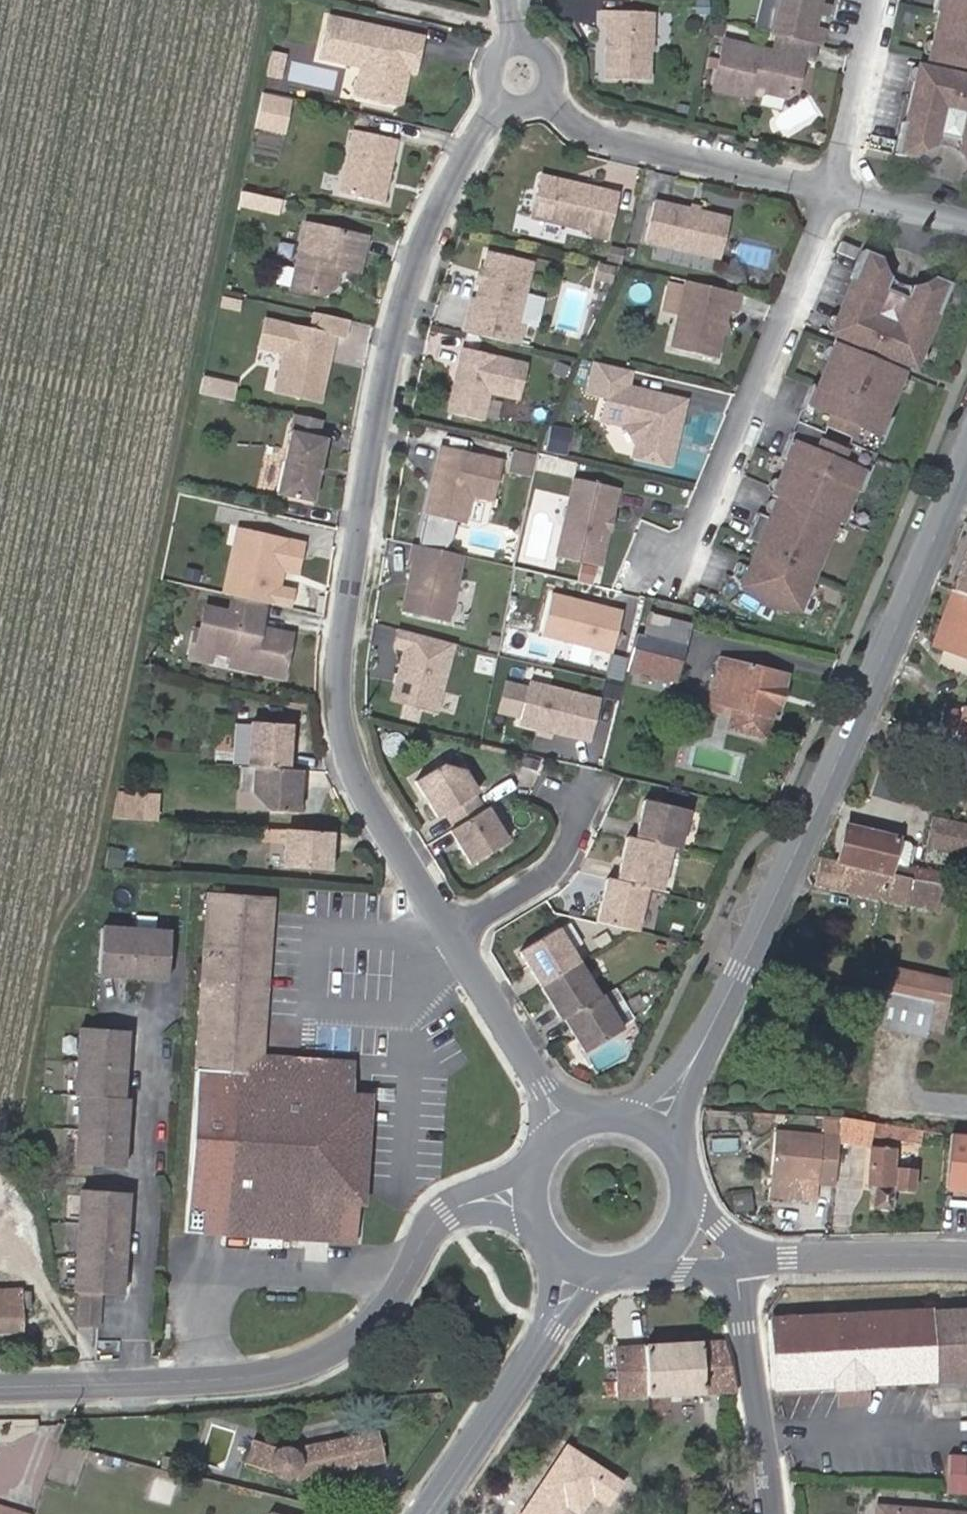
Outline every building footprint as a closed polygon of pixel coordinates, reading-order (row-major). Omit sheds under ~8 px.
[(769,29),(776,0),(760,0),(755,26),(769,29)] [(819,41),(823,26),(814,23),(819,0),(776,0),(769,29),(776,31),(814,39),(819,41)] [(814,23),(823,26),(829,0),(819,0),(814,23)] [(929,45),(966,54),(966,0),(939,0),(929,45)] [(606,40),(636,46),(648,49),(648,45),(651,46),(653,6),(601,5),(602,21),(606,21),(606,40)] [(359,67),(355,90),(392,98),(398,64),(401,49),(410,50),(413,32),(320,13),(312,53),(353,61),(355,61),(359,67)] [(814,39),(776,31),(773,48),(723,37),(717,63),(780,75),(797,79),(801,56),(810,58),(814,39)] [(636,70),(636,46),(606,40),(594,38),(593,68),(636,70)] [(268,64),(281,67),(284,52),(271,49),(268,64)] [(398,64),(407,66),(410,50),(401,49),(398,64)] [(966,113),(966,62),(918,51),(906,101),(966,113)] [(290,59),(286,81),(335,91),(339,69),(290,59)] [(741,80),(745,84),(770,91),(779,85),(780,75),(717,63),(702,60),(697,79),(729,88),(730,84),(731,78),(741,80)] [(359,67),(355,61),(353,61),(349,89),(355,90),(359,67)] [(279,76),(281,67),(268,64),(266,73),(279,76)] [(730,84),(744,87),(745,84),(741,80),(731,78),(730,84)] [(288,114),(292,96),(263,89),(260,103),(259,108),(288,114)] [(906,101),(905,108),(902,108),(894,138),(904,141),(936,122),(938,117),(959,121),(959,126),(966,138),(966,113),(906,101)] [(285,130),(288,114),(259,108),(255,124),(285,130)] [(347,125),(336,188),(377,196),(390,133),(347,125)] [(609,183),(566,175),(562,178),(558,177),(554,172),(534,168),(525,210),(584,222),(584,226),(600,229),(609,183)] [(712,247),(720,207),(690,201),(683,199),(646,192),(638,232),(712,247)] [(300,219),(287,286),(318,292),(326,286),(331,264),(333,265),(356,268),(363,231),(300,219)] [(843,247),(847,237),(829,231),(825,241),(843,247)] [(841,268),(820,322),(903,356),(925,302),(926,302),(937,271),(931,269),(926,271),(894,285),(892,289),(873,281),(874,275),(863,246),(862,242),(850,238),(840,267),(841,268)] [(478,263),(479,271),(472,276),(469,291),(464,290),(461,306),(510,317),(524,255),(479,245),(476,260),(478,263)] [(894,285),(926,271),(920,268),(896,276),(879,269),(870,248),(863,246),(874,275),(873,281),(892,289),(894,285)] [(468,275),(472,276),(479,271),(478,263),(476,260),(471,259),(468,275)] [(612,282),(616,265),(600,262),(596,278),(612,282)] [(727,283),(674,271),(659,338),(704,348),(715,300),(723,302),(727,283)] [(320,347),(324,348),(328,329),(337,331),(341,314),(307,306),(304,324),(258,315),(253,344),(276,348),(269,388),(316,396),(319,379),(323,354),(319,353),(320,347)] [(514,319),(514,318),(510,317),(461,306),(457,324),(510,336),(514,319)] [(806,378),(799,375),(787,406),(873,425),(880,408),(875,406),(892,361),(825,333),(806,378)] [(456,344),(453,360),(458,361),(455,374),(448,379),(443,406),(478,412),(483,386),(514,392),(522,357),(456,344)] [(671,403),(647,397),(650,385),(616,377),(619,361),(583,353),(576,383),(597,388),(591,410),(613,415),(626,436),(624,447),(659,455),(671,403)] [(455,374),(458,361),(453,360),(448,379),(455,374)] [(229,398),(232,383),(203,377),(200,391),(229,398)] [(674,391),(650,385),(647,397),(671,403),(674,391)] [(772,600),(786,600),(791,599),(827,512),(832,513),(845,477),(851,480),(873,425),(787,406),(771,447),(777,449),(765,478),(770,480),(759,509),(748,504),(737,530),(748,535),(739,558),(729,554),(723,568),(727,574),(732,580),(737,585),(743,590),(750,594),(756,597),(763,599),(772,600)] [(321,434),(314,433),(317,416),(313,416),(287,410),(271,491),(309,498),(321,434)] [(551,425),(548,451),(569,454),(573,428),(551,425)] [(421,508),(453,515),(459,493),(467,488),(489,493),(497,455),(435,442),(431,461),(435,468),(434,474),(427,478),(421,508)] [(515,448),(509,470),(531,476),(538,454),(515,448)] [(546,548),(590,558),(598,524),(597,516),(602,508),(608,480),(565,470),(561,489),(564,495),(559,517),(552,520),(546,548)] [(467,488),(459,493),(453,515),(461,517),(467,488)] [(564,495),(561,489),(552,520),(559,517),(564,495)] [(602,524),(606,509),(602,508),(597,516),(598,524),(602,524)] [(398,609),(450,623),(469,555),(417,541),(398,609)] [(290,591),(275,587),(278,573),(281,559),(231,548),(221,592),(228,593),(261,601),(286,606),(290,591)] [(955,589),(966,593),(966,557),(955,589)] [(296,562),(281,559),(278,573),(293,576),(296,562)] [(184,566),(182,576),(194,579),(197,569),(184,566)] [(955,589),(935,643),(966,654),(966,593),(955,589)] [(614,654),(627,610),(553,590),(541,634),(614,654)] [(208,649),(210,649),(229,653),(226,662),(278,675),(287,633),(256,626),(261,601),(228,593),(224,609),(200,604),(195,626),(195,628),(201,629),(209,643),(208,649)] [(690,621),(653,612),(636,680),(673,690),(690,621)] [(209,657),(210,649),(208,649),(209,643),(201,629),(195,628),(195,626),(190,625),(185,652),(209,657)] [(401,650),(392,703),(444,711),(456,640),(397,630),(394,648),(401,650)] [(475,669),(492,673),(495,658),(478,655),(475,669)] [(772,718),(777,718),(789,675),(721,657),(717,671),(708,668),(701,698),(710,699),(709,707),(721,710),(723,704),(733,707),(728,726),(768,737),(772,718)] [(593,743),(605,697),(531,677),(519,724),(593,743)] [(966,748),(966,705),(964,705),(955,745),(966,748)] [(254,765),(287,767),(291,723),(251,720),(248,764),(254,765)] [(698,739),(705,740),(707,733),(700,731),(698,739)] [(234,747),(215,746),(214,762),(233,763),(234,747)] [(437,814),(443,809),(454,825),(482,808),(472,792),(475,790),(461,768),(437,764),(414,779),(437,814)] [(268,808),(296,810),(299,768),(287,767),(254,765),(251,788),(268,808)] [(880,770),(876,794),(899,798),(903,774),(880,770)] [(113,817),(158,820),(161,799),(117,795),(113,817)] [(670,843),(677,845),(686,805),(644,795),(635,835),(670,843)] [(468,861),(504,838),(484,806),(482,808),(454,825),(448,829),(468,861)] [(930,837),(966,845),(966,823),(934,816),(930,837)] [(900,837),(847,824),(838,860),(946,884),(947,880),(949,875),(895,863),(900,837)] [(282,866),(329,868),(332,831),(285,828),(282,866)] [(645,883),(660,887),(670,843),(635,835),(627,833),(616,876),(645,883)] [(930,837),(928,843),(966,851),(966,845),(930,837)] [(123,851),(110,848),(107,866),(120,868),(123,851)] [(942,887),(948,889),(952,881),(947,880),(946,884),(838,860),(823,857),(817,883),(935,910),(942,887)] [(630,926),(635,927),(645,883),(616,876),(607,874),(596,918),(630,926)] [(353,1098),(354,1078),(243,1072),(253,912),(254,898),(207,895),(186,1232),(358,1243),(367,1099),(353,1098)] [(253,912),(243,1072),(354,1078),(355,1059),(261,1053),(271,899),(254,898),(253,912)] [(539,984),(576,960),(555,926),(518,950),(539,984)] [(167,981),(170,933),(102,928),(98,976),(167,981)] [(562,1017),(597,995),(576,960),(539,984),(560,1018),(562,1017)] [(887,987),(950,1002),(954,980),(892,965),(887,987)] [(926,1035),(934,1002),(885,992),(877,1025),(926,1035)] [(597,995),(562,1017),(584,1050),(621,1027),(601,993),(597,995)] [(78,1070),(126,1075),(129,1031),(81,1028),(78,1070)] [(76,1164),(124,1168),(129,1099),(124,1098),(126,1075),(78,1070),(76,1097),(81,1097),(76,1164)] [(396,1087),(369,1084),(368,1096),(395,1099),(396,1087)] [(739,1131),(749,1129),(747,1115),(736,1116),(739,1131)] [(841,1116),(823,1115),(822,1134),(839,1135),(841,1116)] [(839,1142),(870,1148),(873,1121),(841,1116),(839,1135),(839,1142)] [(839,1142),(839,1135),(822,1134),(774,1130),(769,1196),(791,1197),(792,1178),(817,1180),(836,1181),(839,1142)] [(950,1134),(946,1188),(966,1189),(966,1135),(950,1134)] [(892,1149),(870,1148),(866,1186),(875,1186),(874,1208),(887,1209),(889,1188),(910,1189),(912,1170),(891,1167),(892,1149)] [(816,1199),(817,1180),(792,1178),(791,1197),(816,1199)] [(122,1296),(129,1193),(81,1189),(74,1292),(80,1293),(100,1294),(122,1296)] [(23,1308),(23,1291),(0,1292),(0,1333),(23,1333),(23,1308)] [(33,1308),(34,1291),(23,1291),(23,1308),(33,1308)] [(78,1325),(97,1327),(100,1294),(80,1293),(78,1325)] [(835,1388),(872,1386),(871,1382),(966,1377),(966,1306),(769,1317),(774,1387),(782,1387),(835,1384),(835,1388)] [(616,1346),(619,1395),(736,1389),(724,1340),(616,1346)] [(872,1404),(872,1386),(835,1388),(835,1405),(872,1404)] [(277,1446),(276,1447),(255,1439),(247,1460),(267,1467),(270,1470),(273,1473),(276,1476),(280,1477),(285,1478),(289,1478),(293,1477),(296,1475),(297,1480),(385,1460),(378,1428),(295,1447),(291,1446),(288,1444),(284,1444),(281,1445),(277,1446)] [(163,1454),(160,1468),(192,1475),(195,1461),(163,1454)] [(949,1454),(946,1492),(966,1493),(966,1456),(949,1454)] [(877,1503),(876,1513),(966,1513),(966,1511),(877,1503)]
